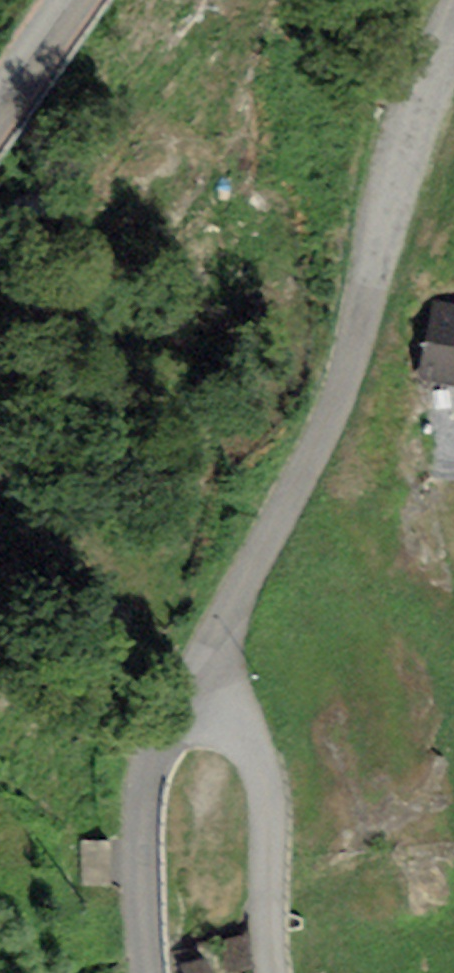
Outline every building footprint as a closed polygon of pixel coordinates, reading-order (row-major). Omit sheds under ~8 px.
[(431,301),(422,373),(453,377),(453,304),(431,301)]
